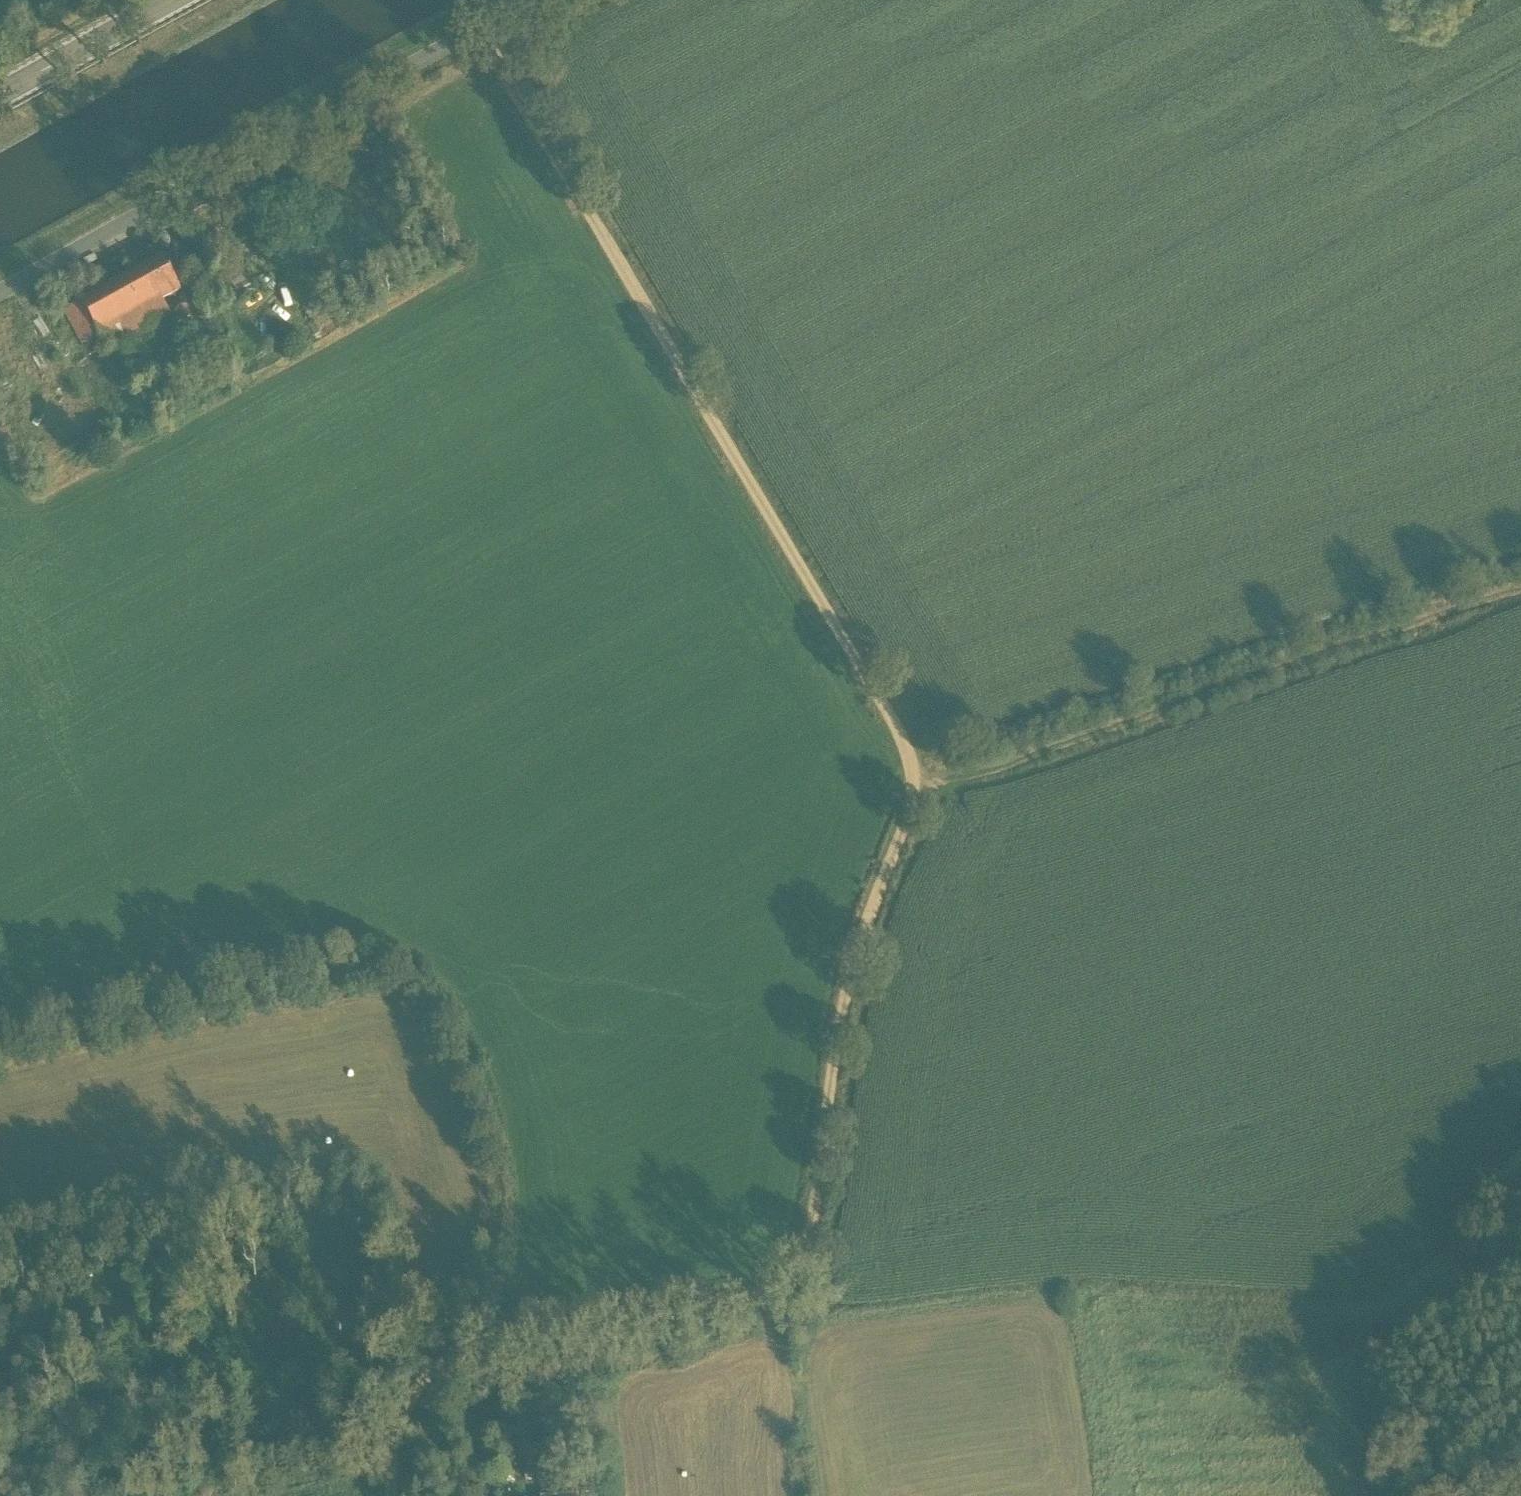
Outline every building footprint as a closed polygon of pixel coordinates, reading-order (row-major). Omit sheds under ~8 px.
[(81,305),(101,340),(110,355),(170,321),(161,306),(181,294),(161,259),(81,305)] [(246,271),(230,281),(238,295),(254,285),(246,271)] [(206,338),(190,310),(177,318),(193,346),(206,338)]
